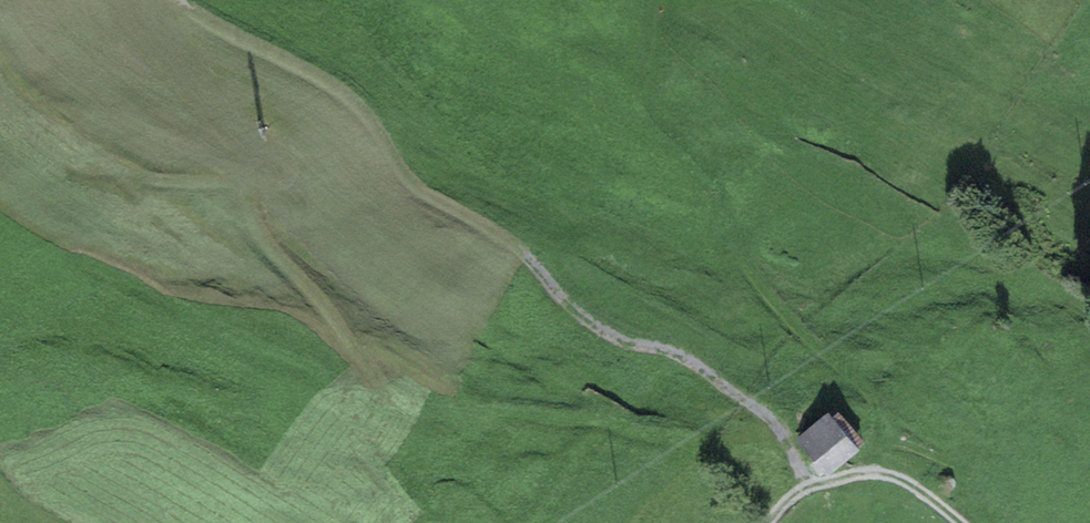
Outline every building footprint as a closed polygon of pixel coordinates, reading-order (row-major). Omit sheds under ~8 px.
[(828,413),(796,440),(827,477),(859,450),(828,413)]
